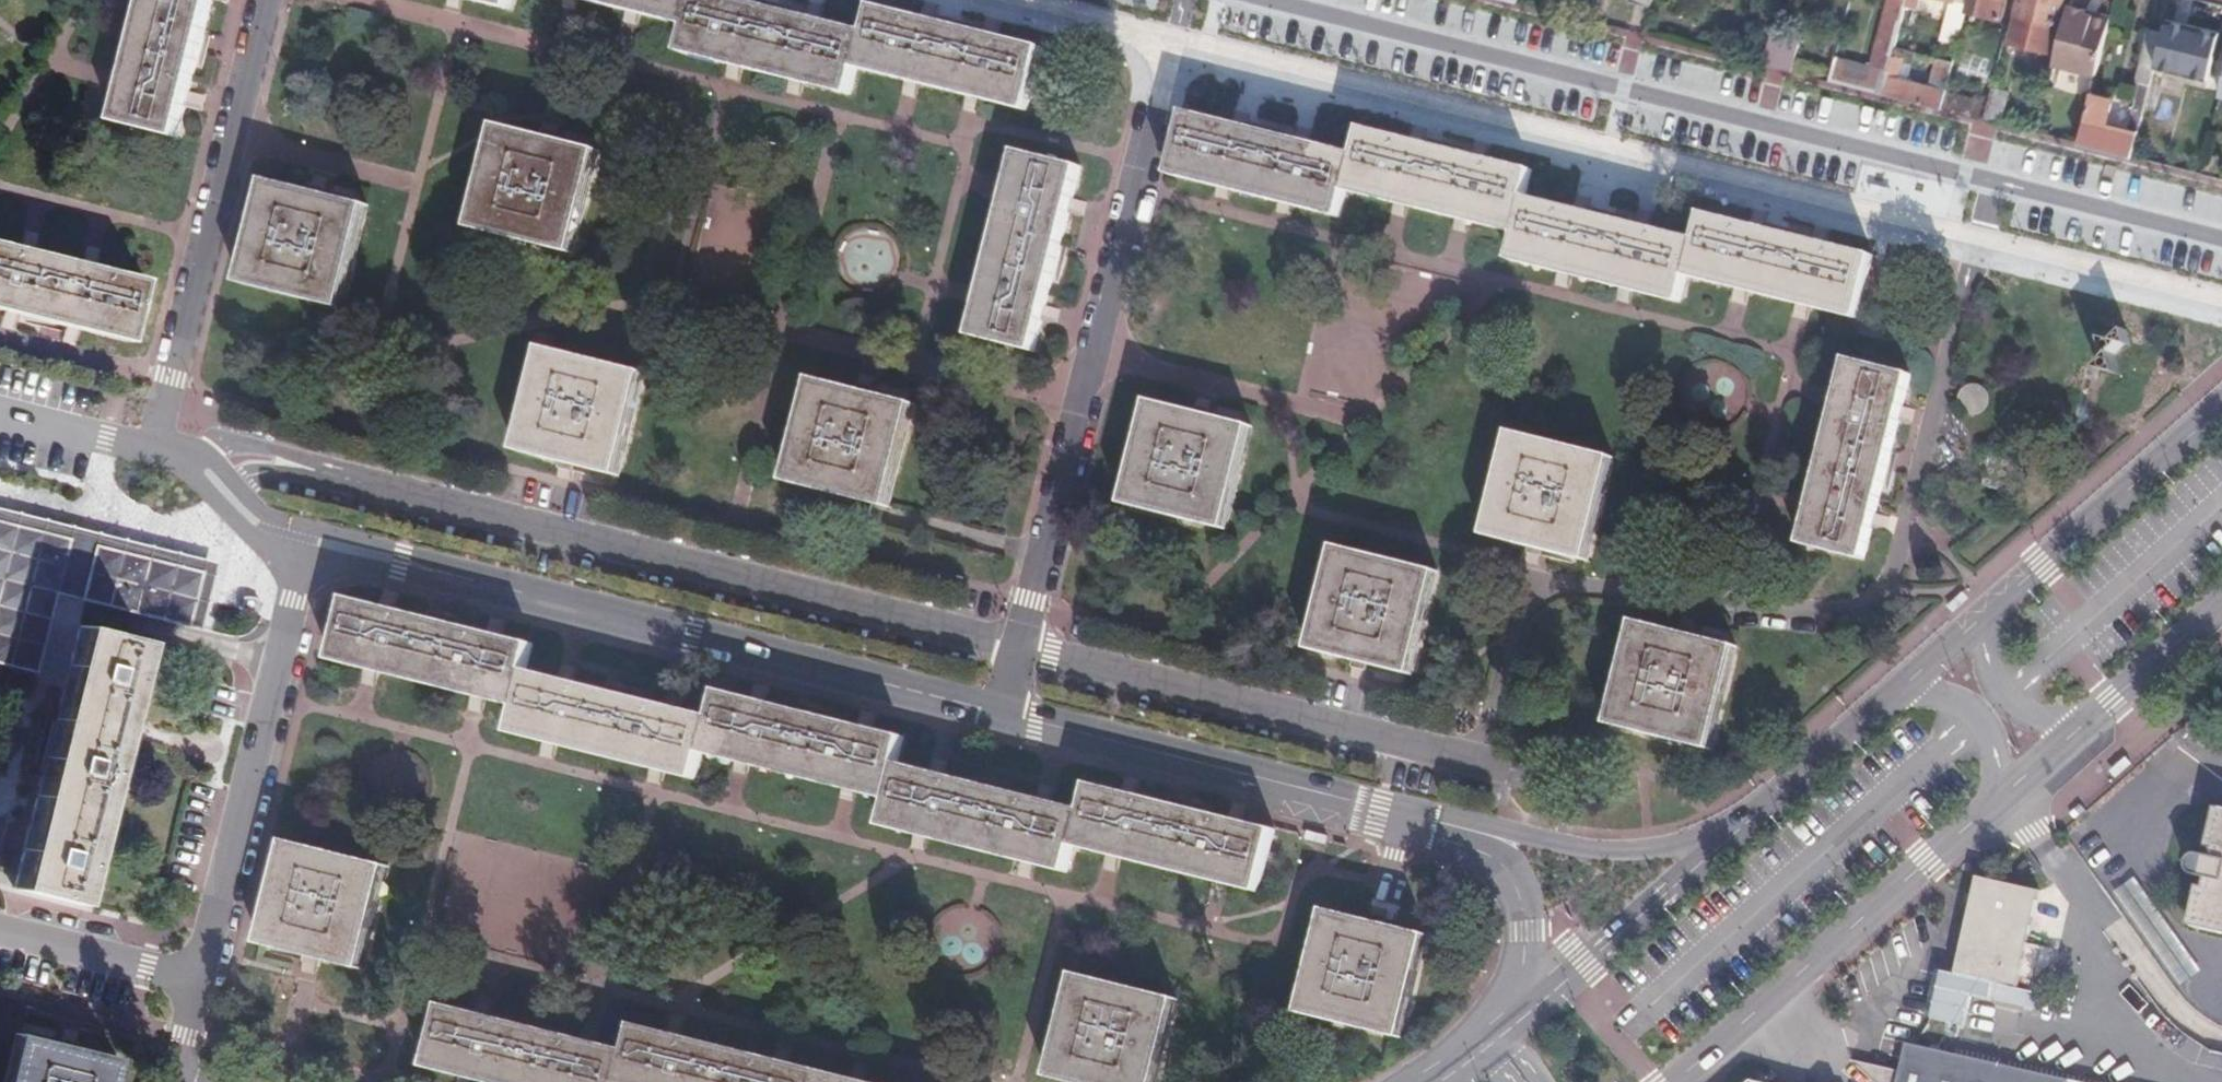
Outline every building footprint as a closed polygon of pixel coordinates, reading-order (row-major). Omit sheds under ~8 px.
[(179,137),(213,0),(145,0),(125,82),(115,122),(179,137)] [(513,8),(515,0),(478,0),(513,8)] [(754,0),(593,0),(636,10),(690,23),(683,52),(735,65),(797,80),(850,93),(856,67),(911,81),(974,96),(1026,109),(1042,43),(871,1),(865,27),(754,0)] [(1873,51),(1889,55),(1903,0),(1886,0),(1873,51)] [(1889,55),(1885,71),(1879,95),(1938,109),(1946,78),(1931,74),(1928,85),(1891,76),(1909,7),(1912,8),(1914,0),(1903,0),(1889,55)] [(1953,49),(1965,0),(1945,0),(1947,1),(1936,45),(1953,49)] [(1969,9),(2000,17),(2005,0),(1971,0),(1969,9)] [(2009,9),(2014,10),(2014,14),(2016,14),(2008,41),(2048,51),(2060,0),(2011,0),(2009,9)] [(2082,14),(2065,9),(2063,16),(2081,20),(2082,14)] [(2063,16),(2051,65),(2092,75),(2107,19),(2082,14),(2081,20),(2063,16)] [(2164,19),(2160,33),(2152,67),(2185,75),(2197,28),(2164,19)] [(1770,28),(1760,65),(1788,72),(1798,35),(1770,28)] [(2109,103),(2087,97),(2074,144),(2128,157),(2152,67),(2160,33),(2144,28),(2131,84),(2135,85),(2124,130),(2104,125),(2109,103)] [(2217,33),(2197,28),(2185,75),(2204,80),(2217,33)] [(1830,65),(1826,81),(1879,95),(1885,71),(1832,57),(1830,65)] [(1826,81),(1830,65),(1819,62),(1814,78),(1826,81)] [(2008,92),(1989,87),(1981,121),(2000,125),(2008,92)] [(1698,238),(1530,197),(1536,170),(1363,128),(1357,153),(1185,112),(1169,177),(1225,191),(1285,205),(1340,219),(1346,191),(1401,204),(1463,219),(1519,233),(1513,260),(1562,272),(1629,288),(1680,301),(1685,281),(1739,294),(1801,309),(1862,324),(1879,253),(1704,211),(1698,238)] [(548,137),(499,125),(473,228),(573,253),(598,150),(548,137)] [(1036,355),(1082,166),(1019,151),(1010,190),(984,295),(973,340),(1036,355)] [(2219,156),(2201,151),(2195,174),(2213,178),(2215,172),(2219,156)] [(343,308),(369,205),(319,192),(266,179),(240,282),(343,308)] [(133,345),(150,281),(91,266),(28,250),(0,243),(0,311),(133,345)] [(643,375),(542,351),(518,449),(571,462),(619,474),(643,375)] [(1867,564),(1913,374),(1850,359),(1841,394),(1815,499),(1804,548),(1867,564)] [(889,502),(913,403),(868,392),(814,379),(790,477),(889,502)] [(1978,390),(1972,389),(1967,390),(1962,392),(1958,396),(1956,401),(1955,407),(1956,412),(1959,417),(1963,420),(1968,422),(1974,422),(1979,421),(1983,418),(1987,413),(1988,408),(1988,402),(1986,397),(1982,393),(1978,390)] [(1202,414),(1151,401),(1126,507),(1229,531),(1254,426),(1202,414)] [(1589,561),(1613,462),(1510,437),(1486,537),(1540,550),(1589,561)] [(1983,493),(2002,498),(2009,469),(1990,465),(1983,493)] [(57,591),(71,539),(25,528),(0,521),(0,665),(37,674),(53,611),(57,591)] [(57,591),(84,598),(97,546),(84,542),(71,539),(57,591)] [(144,557),(97,546),(84,598),(187,623),(200,571),(144,557)] [(1414,673),(1438,572),(1336,547),(1312,648),(1361,660),(1414,673)] [(1255,891),(1270,830),(1088,788),(1082,807),(894,760),(899,739),(720,695),(715,716),(526,669),(531,648),(347,603),(333,660),(369,670),(477,696),(519,706),(512,735),(548,745),(655,771),(698,781),(705,754),(741,763),(849,790),(885,799),(878,828),(921,839),(1027,864),(1067,875),(1074,846),(1113,856),(1221,883),(1255,891)] [(1614,718),(1714,743),(1738,646),(1638,622),(1614,718)] [(15,888),(80,904),(149,644),(80,627),(15,888)] [(2215,806),(2206,847),(2207,858),(2201,856),(2192,854),(2185,855),(2181,861),(2180,866),(2182,872),(2189,875),(2203,878),(2201,888),(2198,887),(2189,928),(2221,935),(2221,808),(2215,806)] [(310,958),(362,972),(389,868),(287,841),(260,945),(305,957),(310,958)] [(2025,987),(2044,892),(1980,879),(1961,975),(1950,972),(1940,1020),(1972,1027),(1972,1023),(2007,1029),(2012,1003),(2000,1001),(2000,999),(2045,1008),(2047,994),(1989,982),(1990,981),(2025,987)] [(1303,1012),(1402,1035),(1425,936),(1326,912),(1303,1012)] [(1176,1001),(1076,976),(1052,1078),(1069,1081),(1158,1081),(1176,1001)] [(861,1081),(781,1063),(675,1036),(639,1027),(633,1052),(589,1042),(483,1015),(444,1005),(430,1067),(494,1081),(862,1081),(861,1081)] [(119,1051),(18,1025),(5,1081),(112,1081),(119,1051)] [(1907,1043),(1901,1071),(1853,1061),(1876,1081),(2077,1081),(1907,1043)]
